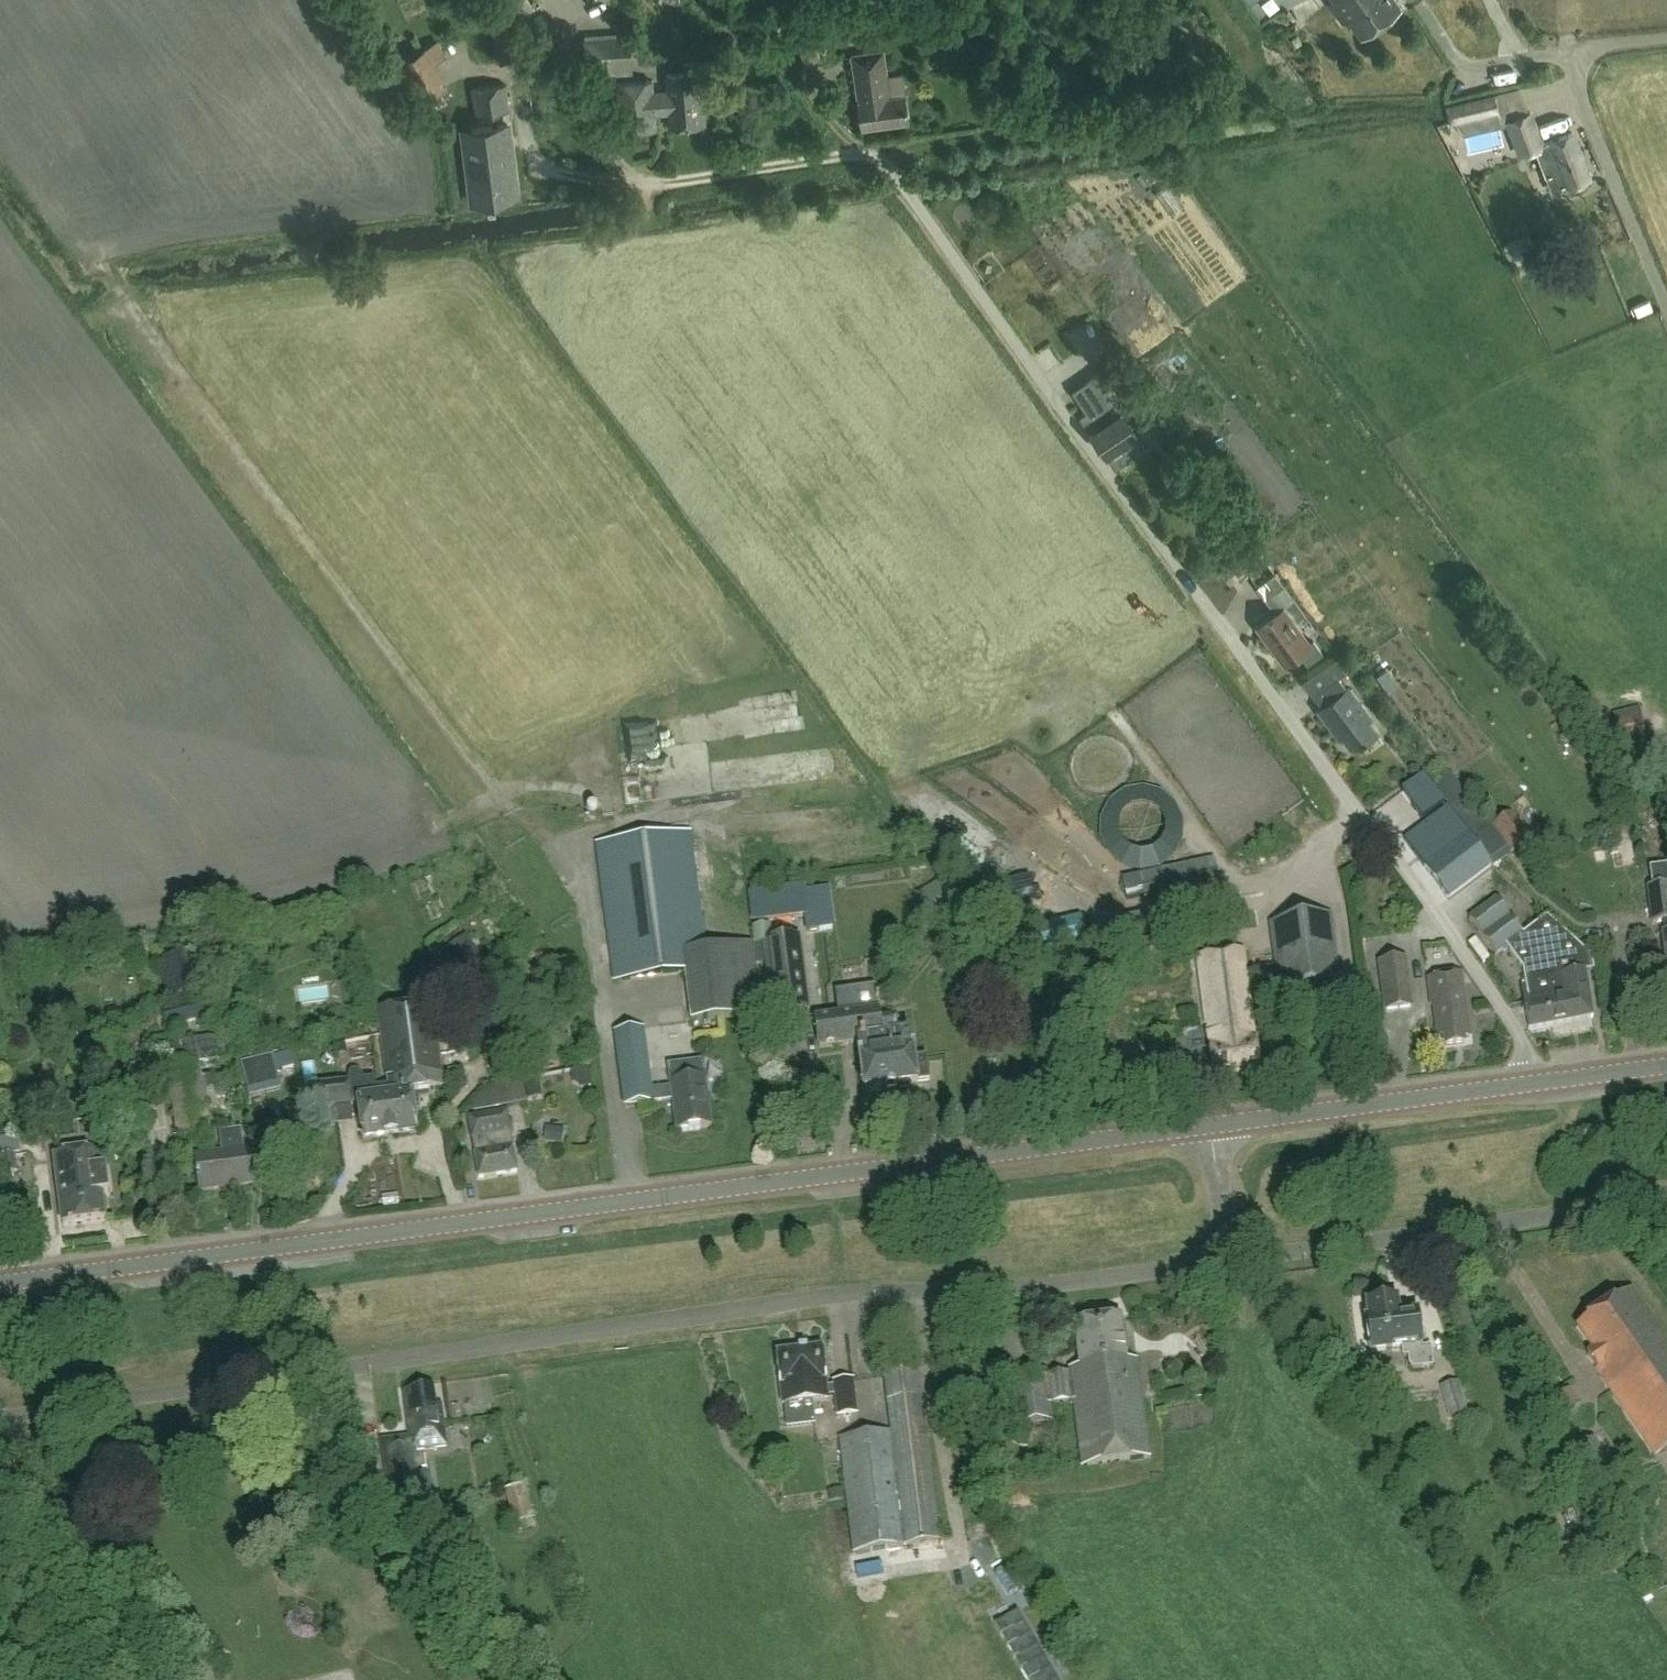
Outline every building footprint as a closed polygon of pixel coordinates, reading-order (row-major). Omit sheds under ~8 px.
[(1328,3),(1343,23),(1349,19),(1361,36),(1401,7),(1396,0),(1333,0),(1328,3)] [(609,62),(631,61),(629,39),(585,42),(586,64),(609,62)] [(427,44),(431,60),(449,56),(445,40),(427,44)] [(399,63),(420,101),(445,88),(424,49),(399,63)] [(884,50),(851,54),(862,128),(909,121),(905,95),(890,97),(884,50)] [(666,75),(667,90),(653,91),(653,80),(617,83),(620,122),(656,119),(655,113),(668,112),(669,127),(705,124),(701,72),(700,61),(684,62),(684,73),(666,75)] [(506,84),(473,88),(478,114),(509,109),(506,84)] [(529,97),(531,107),(545,106),(543,95),(529,97)] [(1493,95),(1449,104),(1453,119),(1497,109),(1493,95)] [(1543,144),(1531,112),(1507,121),(1520,154),(1535,148),(1547,178),(1552,178),(1556,189),(1568,185),(1590,177),(1573,133),(1551,141),(1543,144)] [(471,129),(464,130),(468,160),(471,184),(515,179),(508,124),(471,129)] [(1137,434),(1135,430),(1127,419),(1130,417),(1110,386),(1115,383),(1107,371),(1075,392),(1090,415),(1083,419),(1106,454),(1137,434)] [(1143,426),(1159,416),(1147,398),(1143,401),(1135,389),(1124,396),(1143,426)] [(1252,564),(1262,557),(1255,547),(1245,554),(1252,564)] [(1300,651),(1308,662),(1322,652),(1315,641),(1311,644),(1294,622),(1305,614),(1275,573),(1257,586),(1277,613),(1258,627),(1284,663),(1300,651)] [(1307,678),(1316,691),(1326,704),(1319,709),(1336,732),(1339,729),(1354,749),(1377,732),(1368,720),(1371,718),(1348,687),(1347,688),(1338,676),(1346,671),(1336,658),(1307,678)] [(1583,666),(1565,674),(1570,685),(1588,677),(1583,666)] [(1422,819),(1444,803),(1423,776),(1401,792),(1422,819)] [(1491,867),(1446,807),(1403,839),(1448,899),(1491,867)] [(1529,837),(1528,836),(1511,813),(1492,826),(1510,853),(1529,837)] [(615,981),(684,973),(681,951),(705,948),(691,833),(597,845),(615,981)] [(1356,865),(1367,857),(1357,842),(1345,850),(1356,865)] [(950,878),(920,896),(939,926),(968,908),(950,878)] [(1650,888),(1653,923),(1663,922),(1664,934),(1663,934),(1666,961),(1666,886),(1650,888)] [(806,914),(803,889),(760,894),(761,905),(750,906),(752,920),(806,914)] [(827,891),(803,894),(806,914),(808,929),(832,926),(827,891)] [(1546,917),(1522,934),(1497,899),(1469,919),(1496,955),(1506,947),(1523,970),(1526,987),(1521,988),(1529,1030),(1593,1018),(1585,972),(1593,971),(1590,958),(1546,917)] [(1331,915),(1270,923),(1279,990),(1327,984),(1321,940),(1334,938),(1331,915)] [(800,939),(772,942),(765,943),(774,1015),(809,1011),(800,939)] [(1243,950),(1198,957),(1214,1076),(1259,1070),(1243,950)] [(158,961),(168,1000),(206,991),(196,952),(158,961)] [(1377,962),(1384,1010),(1413,1007),(1406,958),(1377,962)] [(1444,1036),(1445,1045),(1465,1043),(1464,1037),(1470,1036),(1462,973),(1428,978),(1431,1005),(1434,1004),(1438,1036),(1444,1036)] [(880,1022),(878,1011),(875,988),(835,993),(838,1016),(815,1019),(819,1048),(858,1043),(864,1094),(918,1087),(917,1082),(929,1081),(926,1058),(914,1060),(911,1035),(893,1038),(891,1020),(880,1022)] [(212,1016),(208,999),(160,1012),(164,1029),(212,1016)] [(388,1087),(389,1087),(395,1136),(418,1133),(413,1092),(444,1088),(434,1002),(378,1010),(388,1087)] [(703,1062),(668,1066),(671,1087),(651,1089),(644,1029),(615,1033),(625,1107),(653,1103),(673,1100),(677,1130),(712,1126),(703,1062)] [(697,1057),(696,1035),(671,1036),(673,1059),(697,1057)] [(178,1042),(183,1065),(219,1059),(215,1036),(178,1042)] [(492,1072),(521,1068),(518,1042),(489,1046),(492,1072)] [(211,1133),(207,1112),(199,1063),(183,1065),(165,1068),(177,1138),(211,1133)] [(349,1079),(349,1083),(318,1087),(321,1109),(353,1105),(353,1100),(358,1100),(363,1140),(395,1136),(389,1087),(388,1087),(376,1089),(375,1079),(364,1081),(364,1077),(361,1073),(357,1071),(353,1071),(350,1074),(349,1079)] [(508,1111),(469,1118),(479,1179),(518,1172),(508,1111)] [(565,1130),(548,1128),(546,1143),(563,1146),(565,1130)] [(195,1158),(200,1192),(252,1185),(248,1150),(244,1151),(242,1130),(220,1133),(222,1153),(195,1158)] [(60,1157),(55,1158),(63,1226),(106,1221),(102,1194),(108,1193),(102,1134),(58,1140),(60,1157)] [(18,1173),(16,1156),(2,1158),(4,1175),(18,1173)] [(1577,1327),(1594,1351),(1587,1356),(1656,1454),(1666,1447),(1666,1342),(1630,1289),(1577,1327)] [(1366,1321),(1370,1352),(1402,1347),(1403,1358),(1409,1357),(1410,1366),(1413,1370),(1433,1367),(1430,1349),(1423,1350),(1418,1314),(1398,1317),(1395,1300),(1368,1304),(1370,1321),(1366,1321)] [(1046,1371),(1012,1375),(1018,1426),(1053,1421),(1051,1404),(1073,1402),(1081,1467),(1149,1459),(1137,1360),(1126,1361),(1121,1318),(1075,1324),(1080,1367),(1069,1368),(1070,1372),(1047,1375),(1046,1371)] [(823,1348),(777,1353),(783,1405),(829,1400),(828,1396),(835,1395),(838,1417),(857,1415),(853,1380),(834,1382),(834,1386),(827,1387),(823,1348)] [(892,1433),(841,1439),(854,1554),(905,1547),(905,1548),(941,1543),(919,1372),(884,1376),(892,1433)] [(1439,1389),(1447,1419),(1467,1414),(1459,1384),(1439,1389)] [(446,1446),(445,1432),(441,1406),(436,1406),(433,1388),(410,1391),(411,1401),(406,1401),(411,1437),(382,1441),(388,1484),(419,1480),(415,1450),(446,1446)] [(1025,1679),(1056,1679),(1018,1614),(994,1627),(1025,1679)]
